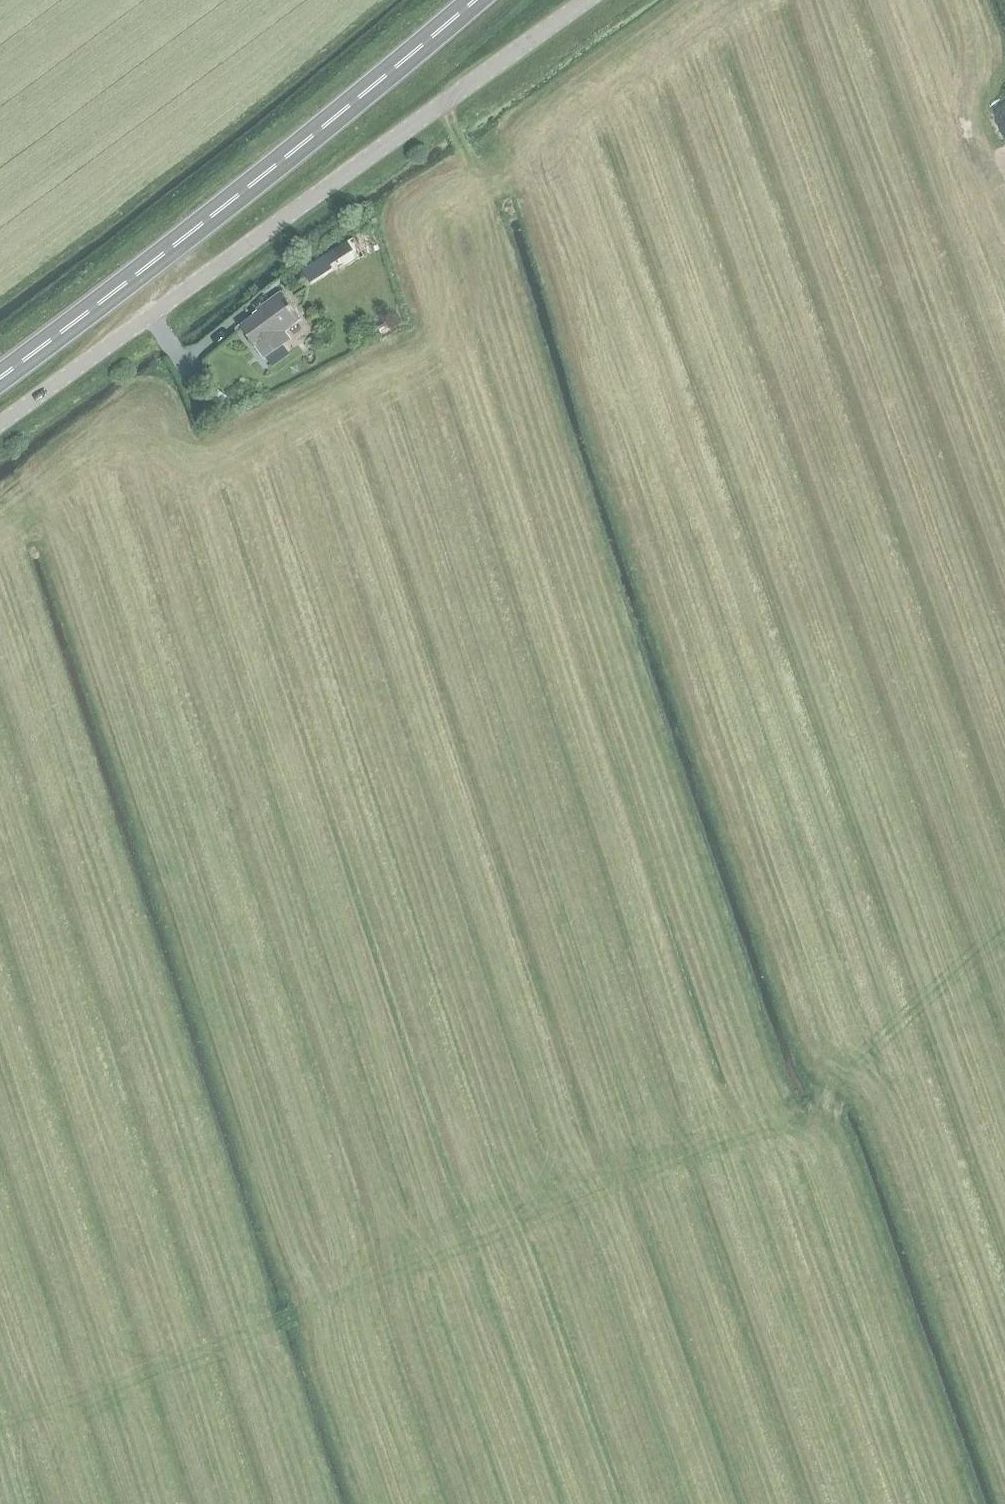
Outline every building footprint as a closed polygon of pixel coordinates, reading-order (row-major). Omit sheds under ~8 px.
[(354,249),(349,241),(335,250),(340,258),(354,249)] [(304,270),(310,280),(322,273),(316,263),(304,270)] [(244,327),(268,360),(294,340),(288,332),(304,320),(284,293),(261,311),(263,313),(244,327)] [(222,405),(228,397),(215,388),(210,396),(222,405)]
